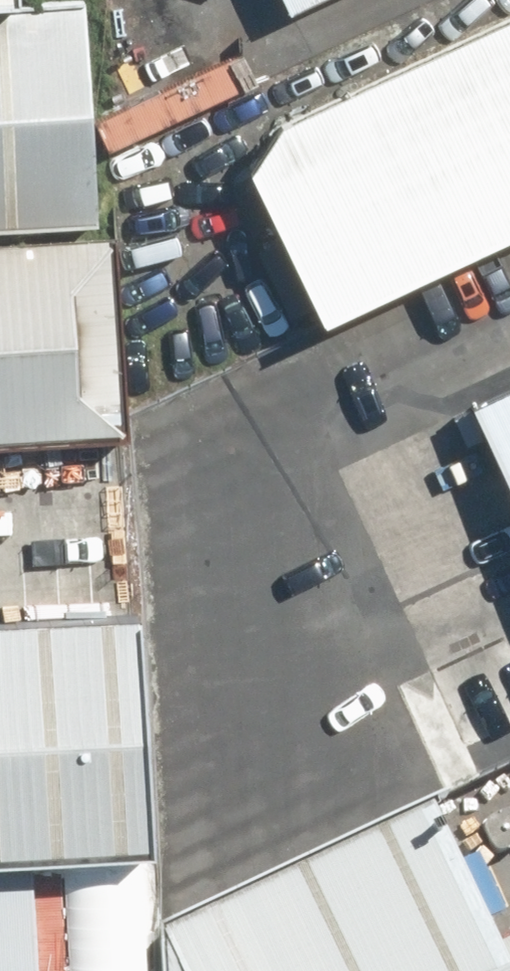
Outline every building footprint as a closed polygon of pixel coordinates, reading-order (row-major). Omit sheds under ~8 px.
[(98,223),(85,0),(0,0),(0,228),(98,223)] [(283,15),(314,0),(276,0),(283,15)] [(509,248),(509,11),(240,145),(335,334),(509,248)] [(0,238),(0,449),(119,443),(107,232),(0,238)] [(464,419),(509,512),(509,397),(464,419)] [(0,613),(0,849),(155,840),(141,605),(0,613)] [(502,633),(418,675),(457,754),(509,728),(509,650),(502,633)] [(494,942),(429,803),(158,927),(161,970),(509,970),(509,935),(494,942)] [(0,854),(0,970),(34,970),(27,852),(0,854)]
